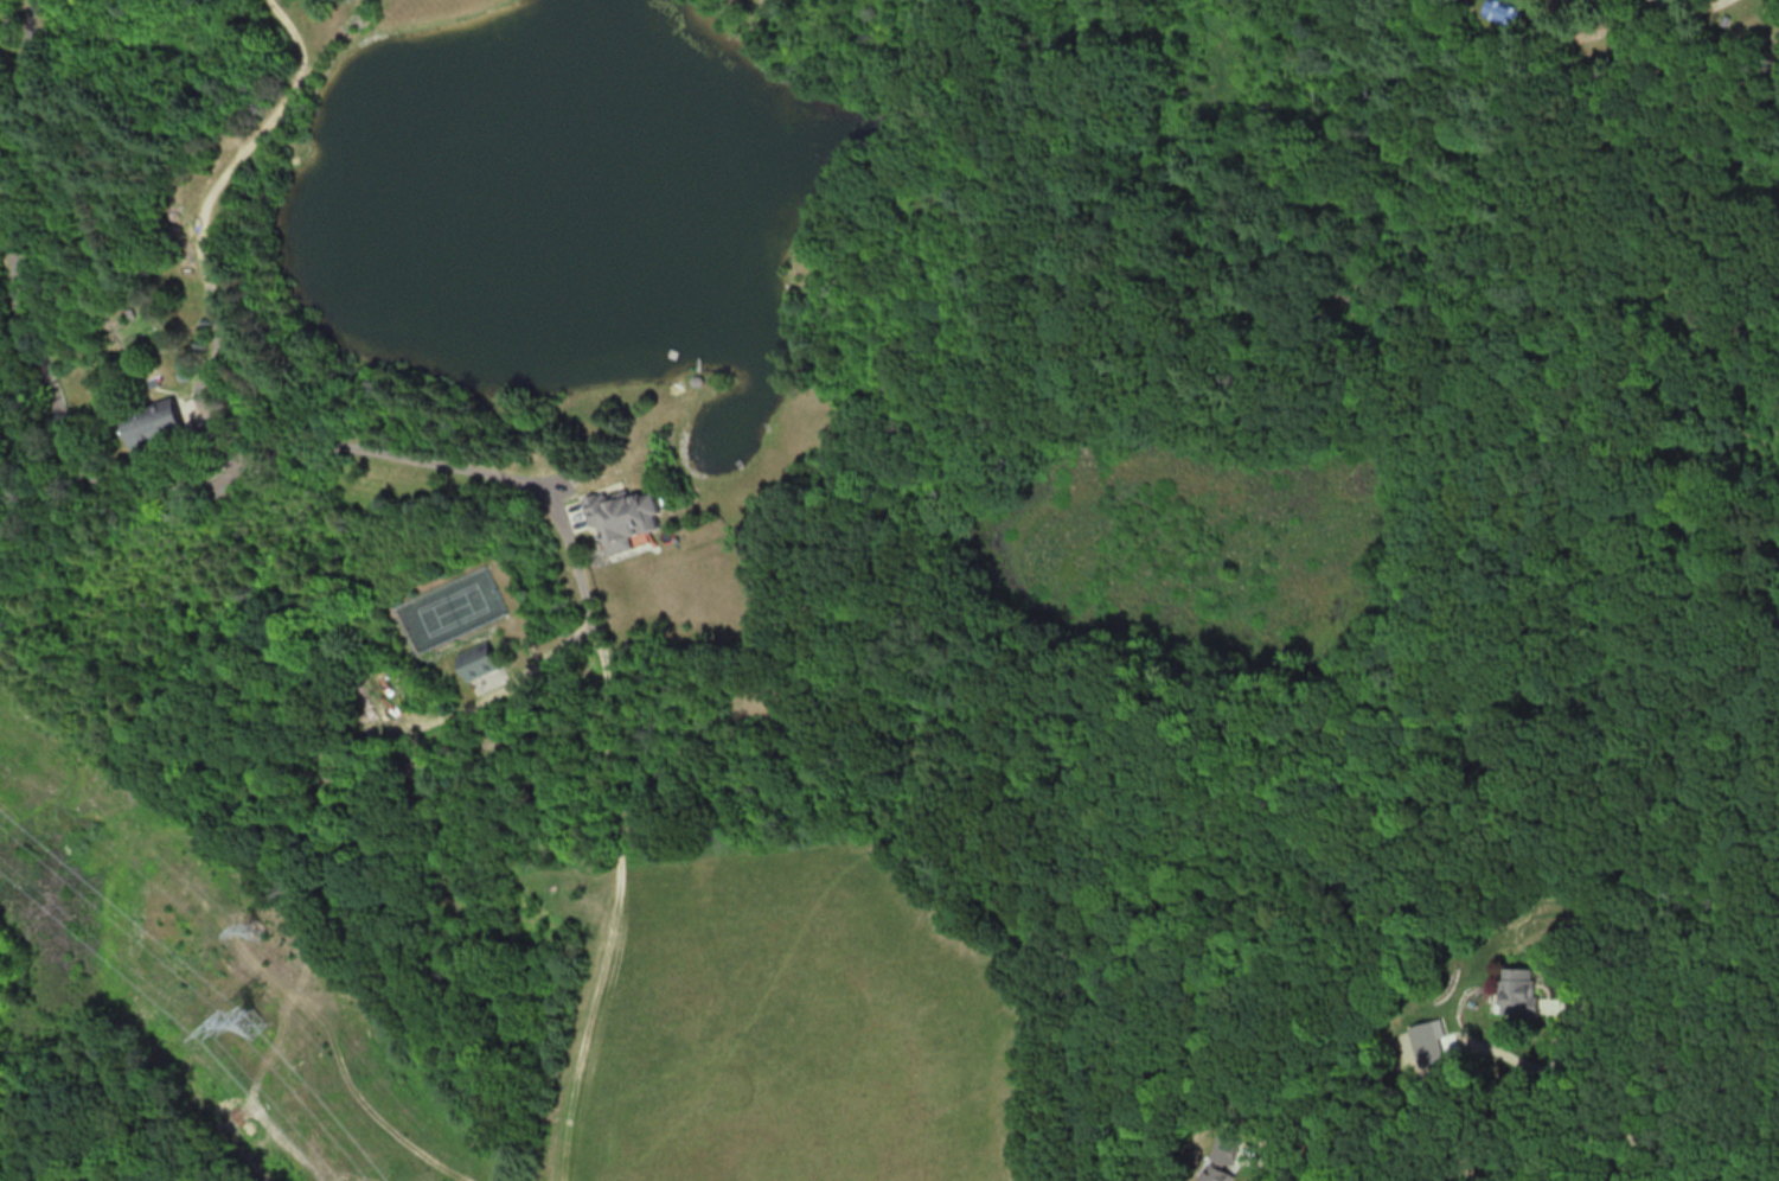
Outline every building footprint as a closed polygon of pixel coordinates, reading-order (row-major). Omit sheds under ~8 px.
[(178,399),(126,412),(134,446),(187,432),(178,399)] [(586,495),(593,527),(602,525),(609,554),(636,548),(633,534),(665,527),(656,489),(613,499),(610,490),(586,495)] [(501,666),(489,639),(457,654),(468,681),(501,666)] [(1499,1012),(1536,1011),(1534,965),(1498,966),(1499,1012)]
